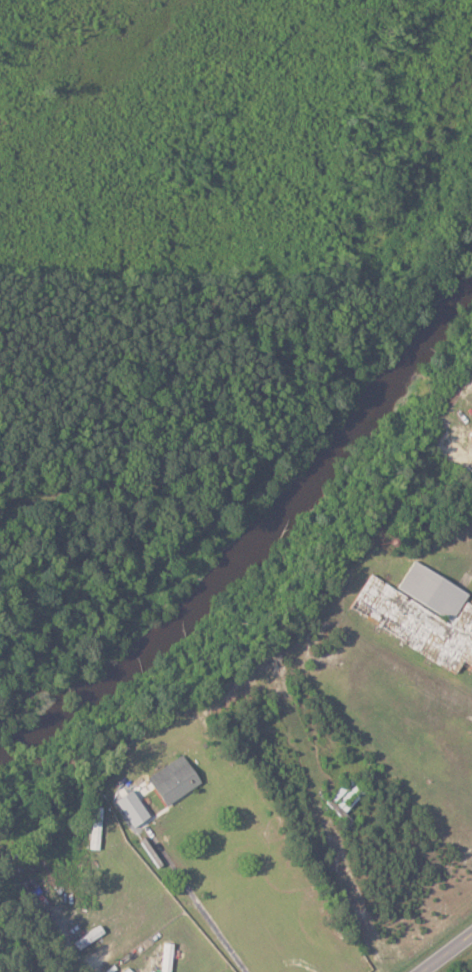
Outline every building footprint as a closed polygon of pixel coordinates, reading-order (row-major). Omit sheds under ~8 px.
[(467,601),(471,592),(471,590),(415,559),(399,588),(372,573),(351,610),(458,668),(467,651),(471,654),(471,604),(467,601)] [(150,776),(169,805),(204,782),(185,753),(150,776)]
